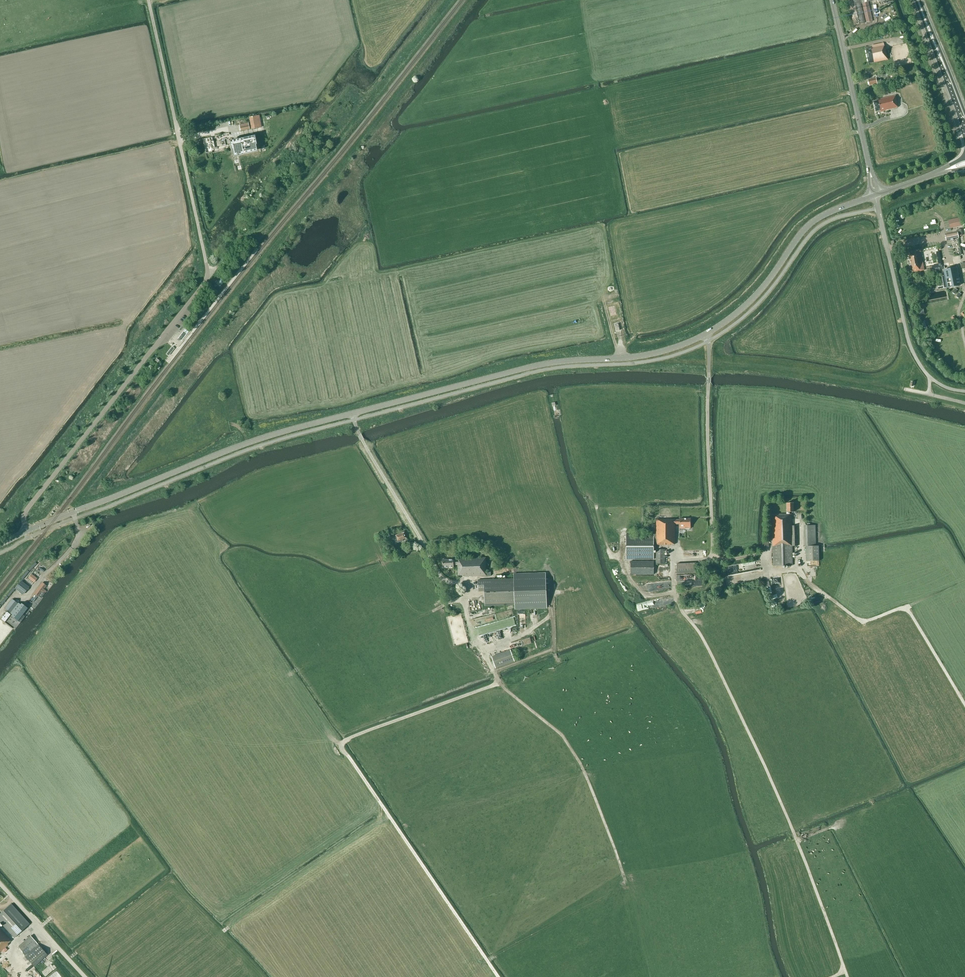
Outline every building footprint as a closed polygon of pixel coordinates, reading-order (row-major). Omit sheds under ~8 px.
[(853,25),(865,23),(861,4),(862,3),(866,22),(872,21),(868,2),(871,1),(871,0),(861,0),(860,1),(860,0),(848,0),(853,25)] [(887,55),(886,49),(885,49),(883,43),(872,45),(872,47),(865,48),(868,63),(888,59),(887,55)] [(907,74),(917,72),(915,64),(906,66),(907,74)] [(880,78),(887,77),(886,73),(876,74),(876,77),(868,80),(869,86),(877,84),(877,82),(881,81),(880,78)] [(897,103),(895,96),(878,99),(878,100),(873,101),(876,112),(880,110),(881,112),(884,111),(884,110),(886,109),(886,110),(897,107),(896,103),(897,103)] [(251,123),(248,123),(249,129),(258,127),(255,115),(250,117),(251,123)] [(212,153),(229,150),(227,138),(230,138),(229,133),(215,136),(203,139),(206,153),(211,152),(212,153)] [(254,136),(229,141),(231,151),(232,150),(233,157),(257,152),(255,145),(256,145),(254,136)] [(952,228),(962,225),(960,218),(950,220),(952,228)] [(946,241),(958,238),(957,232),(945,235),(946,241)] [(916,251),(908,252),(912,272),(924,270),(920,251),(916,251)] [(933,267),(942,266),(939,251),(935,252),(937,263),(933,264),(933,267)] [(959,285),(956,267),(944,270),(947,288),(959,285)] [(186,328),(177,337),(180,340),(189,331),(186,328)] [(786,514),(773,515),(772,515),(773,566),(792,565),(792,546),(797,546),(797,525),(792,526),(791,514),(789,514),(789,512),(794,512),(793,503),(786,503),(786,514)] [(685,528),(690,528),(690,519),(679,519),(679,520),(675,520),(675,519),(656,519),(656,534),(626,534),(626,559),(653,559),(653,545),(656,545),(670,545),(670,544),(675,544),(675,524),(679,524),(679,526),(685,526),(685,528)] [(805,525),(804,525),(804,546),(806,546),(806,561),(819,561),(818,546),(815,546),(815,525),(805,525)] [(402,539),(406,538),(404,532),(396,535),(397,539),(395,540),(396,543),(403,541),(402,539)] [(665,563),(665,549),(656,549),(656,563),(665,563)] [(490,575),(490,572),(486,572),(486,557),(457,558),(457,559),(453,560),(453,559),(442,560),(443,567),(454,567),(454,565),(458,565),(458,575),(464,575),(464,576),(490,575)] [(631,574),(653,574),(653,561),(630,561),(631,574)] [(695,573),(695,568),(695,563),(676,564),(677,569),(677,574),(695,573)] [(485,605),(515,604),(515,609),(547,608),(545,572),(514,573),(514,579),(478,580),(478,591),(484,591),(485,605)] [(31,574),(28,577),(28,578),(34,582),(37,578),(31,574)] [(49,587),(55,579),(52,577),(46,586),(49,587)] [(780,578),(773,579),(774,591),(781,590),(780,578)] [(29,586),(22,581),(15,589),(20,594),(24,588),(26,590),(29,586)] [(44,593),(45,591),(43,589),(46,585),(42,583),(34,594),(37,597),(41,591),(44,593)] [(784,600),(782,596),(780,597),(778,594),(771,596),(772,599),(774,599),(775,603),(784,600)] [(812,604),(825,600),(824,595),(817,597),(817,599),(811,600),(812,604)] [(18,604),(12,599),(4,608),(11,613),(18,604)] [(839,615),(844,620),(847,616),(842,611),(839,615)] [(478,635),(512,626),(510,619),(476,628),(478,635)] [(482,636),(483,641),(490,639),(491,642),(498,641),(497,633),(482,636)] [(496,668),(514,661),(510,650),(492,656),(496,668)] [(14,937),(29,923),(11,904),(0,914),(0,922),(14,937)] [(8,944),(7,943),(11,940),(0,928),(0,952),(8,944)] [(25,956),(38,945),(34,940),(26,947),(23,943),(18,947),(25,956)] [(38,945),(25,956),(34,967),(47,955),(38,945)]
